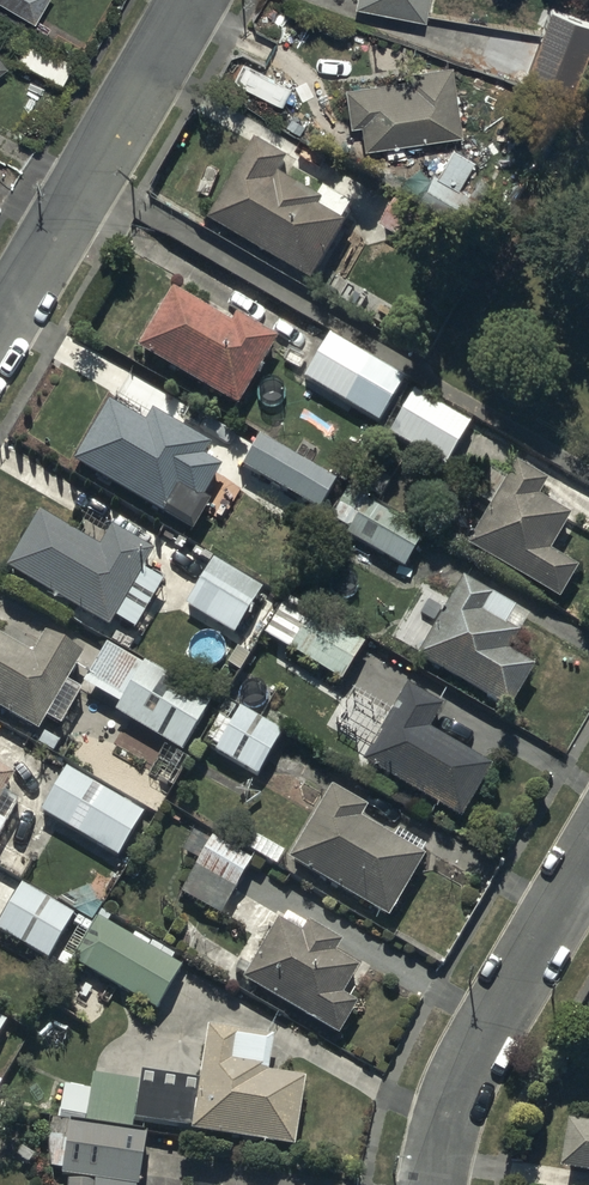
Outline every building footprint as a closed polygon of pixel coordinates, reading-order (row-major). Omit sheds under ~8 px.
[(35,16),(44,0),(6,0),(35,16)] [(355,13),(427,26),(431,0),(358,0),(355,13)] [(553,11),(528,79),(574,97),(588,59),(588,25),(553,11)] [(9,64),(0,53),(0,71),(9,64)] [(348,91),(352,130),(362,129),(364,153),(462,143),(455,70),(408,74),(410,85),(348,91)] [(255,132),(208,212),(313,274),(348,215),(321,199),(325,193),(281,167),(290,152),(255,132)] [(135,343),(236,402),(277,336),(234,309),(228,319),(171,284),(135,343)] [(332,339),(306,382),(378,425),(404,382),(332,339)] [(470,419),(411,385),(385,428),(444,463),(470,419)] [(202,493),(220,462),(202,451),(209,440),(151,406),(144,418),(106,396),(70,458),(191,528),(210,497),(202,493)] [(259,430),(241,461),(317,507),(335,475),(259,430)] [(486,499),(463,541),(560,596),(578,564),(548,547),(571,508),(541,491),(548,479),(513,459),(504,475),(487,465),(472,491),(486,499)] [(402,566),(424,528),(351,481),(331,512),(346,522),(343,528),(402,566)] [(40,507),(6,562),(108,623),(155,546),(110,518),(95,542),(40,507)] [(209,556),(181,602),(232,633),(260,587),(209,556)] [(532,660),(508,647),(531,610),(462,570),(414,654),(505,707),(532,660)] [(287,591),(263,630),(341,678),(365,638),(287,591)] [(37,725),(43,714),(57,722),(79,685),(67,677),(82,651),(44,628),(37,639),(8,622),(3,630),(0,628),(0,703),(37,725)] [(104,638),(83,678),(115,698),(111,706),(184,749),(210,693),(104,638)] [(362,758),(460,814),(490,761),(428,726),(442,702),(405,681),(362,758)] [(227,694),(201,738),(257,772),(283,728),(227,694)] [(65,758),(34,806),(115,857),(145,809),(65,758)] [(19,795),(4,786),(13,771),(0,763),(0,826),(19,795)] [(360,813),(366,803),(331,781),(287,854),(387,914),(424,852),(360,813)] [(256,852),(212,828),(180,890),(222,913),(256,852)] [(44,954),(71,909),(21,880),(0,917),(0,928),(44,954)] [(276,915),(241,975),(337,1030),(355,999),(341,991),(359,961),(335,947),(342,936),(292,907),(285,919),(276,915)] [(70,957),(157,1007),(183,965),(96,913),(70,957)] [(58,1118),(128,1129),(131,1113),(294,1139),(304,1072),(269,1066),(274,1031),(206,1021),(198,1071),(142,1062),(139,1078),(90,1070),(88,1085),(64,1081),(58,1118)] [(58,1118),(51,1160),(58,1161),(56,1171),(69,1174),(68,1184),(138,1184),(147,1132),(128,1129),(58,1118)] [(565,1175),(588,1179),(588,1129),(574,1126),(565,1175)]
